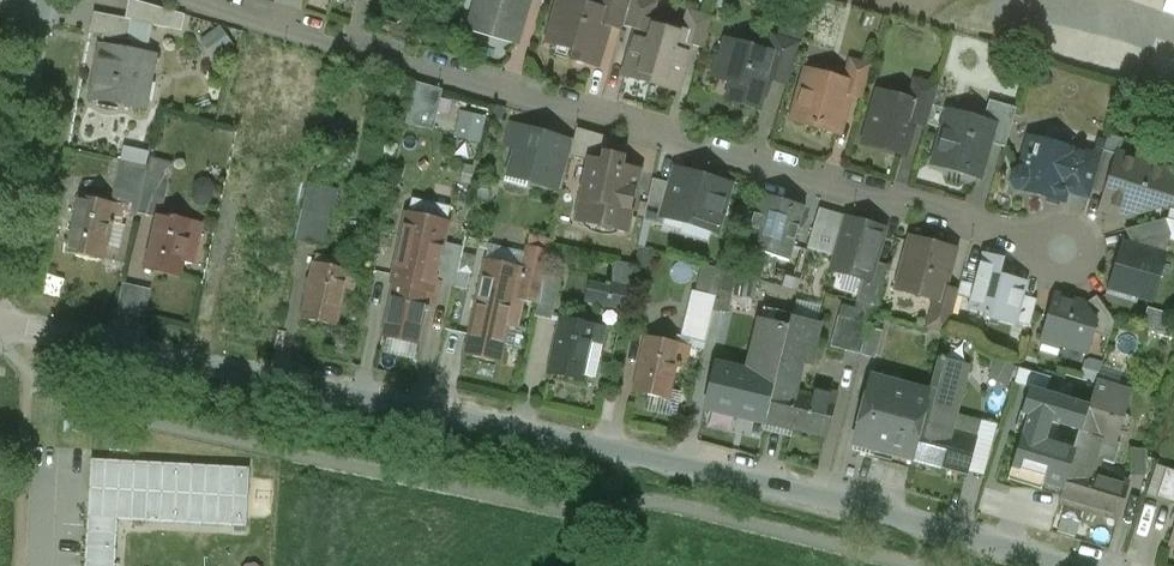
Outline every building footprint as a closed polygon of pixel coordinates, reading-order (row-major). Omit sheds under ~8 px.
[(185,16),(129,0),(126,20),(132,21),(132,23),(182,33),(185,16)] [(470,32),(515,45),(528,0),(479,0),(470,32)] [(564,0),(561,0),(554,24),(562,26),(557,46),(576,51),(574,60),(597,67),(603,46),(602,45),(608,28),(612,14),(595,9),(564,0)] [(595,9),(612,14),(608,28),(622,32),(623,27),(631,0),(597,0),(595,9)] [(651,0),(631,0),(623,27),(637,31),(640,21),(653,25),(659,2),(651,0)] [(713,18),(687,10),(680,33),(693,37),(690,46),(704,50),(713,18)] [(126,20),(94,14),(90,35),(128,43),(132,23),(132,21),(126,20)] [(653,25),(640,21),(637,31),(624,75),(651,83),(666,29),(653,25)] [(216,59),(237,48),(224,26),(204,38),(216,59)] [(680,33),(666,29),(651,83),(677,91),(690,46),(693,37),(680,33)] [(800,44),(774,35),(768,53),(777,56),(770,79),(789,84),(800,44)] [(768,53),(725,41),(719,64),(725,66),(722,76),(725,82),(734,84),(729,100),(757,109),(762,92),(768,88),(770,79),(777,56),(768,53)] [(155,58),(101,47),(91,99),(145,110),(155,58)] [(872,66),(851,60),(844,83),(852,85),(849,94),(863,98),(872,66)] [(844,83),(808,72),(794,121),(821,129),(824,133),(828,131),(838,134),(849,94),(852,85),(844,83)] [(939,86),(916,79),(909,102),(919,105),(913,123),(927,127),(939,86)] [(407,122),(434,130),(447,90),(421,81),(407,122)] [(909,102),(880,94),(865,144),(904,155),(913,123),(919,105),(909,102)] [(1017,109),(989,102),(983,123),(994,126),(989,143),(1006,148),(1017,109)] [(456,138),(484,143),(490,116),(462,110),(456,138)] [(983,123),(954,114),(949,134),(942,137),(940,145),(944,152),(950,154),(946,168),(979,178),(989,143),(994,126),(983,123)] [(573,143),(532,131),(529,129),(525,127),(520,126),(517,127),(513,126),(507,145),(518,149),(518,150),(515,153),(514,154),(513,156),(513,159),(513,161),(513,162),(515,165),(514,166),(531,171),(528,182),(562,192),(570,158),(573,143)] [(611,139),(576,129),(573,143),(570,158),(590,163),(590,161),(604,164),(606,155),(607,155),(611,139)] [(260,144),(236,139),(234,151),(258,156),(260,144)] [(1032,139),(1021,170),(1013,174),(1011,182),(1015,189),(1061,202),(1065,188),(1076,151),(1032,139)] [(1102,158),(1076,151),(1065,188),(1091,196),(1095,180),(1102,158)] [(1118,156),(1104,151),(1102,158),(1095,180),(1109,184),(1110,185),(1118,156)] [(313,158),(293,153),(287,184),(306,188),(313,158)] [(607,155),(606,155),(604,164),(590,161),(590,163),(577,221),(626,232),(639,172),(620,168),(622,159),(607,155)] [(1118,156),(1110,185),(1109,184),(1102,208),(1126,216),(1130,204),(1143,209),(1167,203),(1173,205),(1173,174),(1118,156)] [(147,168),(121,162),(114,194),(140,199),(147,168)] [(210,167),(192,163),(190,172),(185,171),(179,195),(184,197),(184,199),(203,203),(210,167)] [(730,186),(677,171),(673,185),(664,217),(665,217),(716,232),(730,186)] [(673,185),(653,180),(644,222),(663,227),(665,217),(664,217),(673,185)] [(321,191),(308,188),(308,187),(302,212),(302,214),(329,220),(332,221),(338,193),(322,189),(321,191)] [(140,199),(114,194),(111,205),(125,208),(123,215),(136,218),(138,211),(140,199)] [(805,208),(760,195),(745,249),(789,262),(805,208)] [(111,205),(79,198),(67,253),(103,261),(111,226),(115,227),(116,224),(121,226),(123,215),(125,208),(111,205)] [(451,208),(413,200),(398,269),(435,277),(446,227),(451,208)] [(302,212),(287,209),(281,239),(296,242),(302,214),(302,212)] [(748,214),(739,211),(736,220),(745,223),(748,214)] [(843,218),(820,211),(812,236),(835,243),(843,218)] [(329,220),(302,214),(296,242),(323,248),(329,220)] [(203,225),(158,216),(145,270),(181,278),(189,241),(199,243),(203,225)] [(883,230),(849,220),(834,271),(864,280),(868,281),(874,263),(883,230)] [(1166,220),(1125,230),(1132,245),(1149,241),(1168,246),(1171,236),(1166,220)] [(446,227),(435,277),(433,283),(441,285),(455,288),(458,273),(464,246),(467,231),(446,227)] [(835,243),(812,236),(808,249),(831,256),(835,243)] [(955,251),(911,239),(898,290),(934,300),(941,302),(944,289),(955,251)] [(1132,245),(1123,247),(1111,286),(1152,298),(1168,246),(1149,241),(1132,245)] [(478,250),(464,246),(458,273),(472,277),(478,250)] [(526,255),(489,247),(477,301),(522,311),(524,302),(516,300),(526,255)] [(549,252),(528,248),(526,255),(516,300),(524,302),(538,304),(544,277),(549,252)] [(1015,324),(1022,296),(1026,282),(1018,280),(1001,276),(1004,264),(1005,260),(985,255),(976,286),(973,300),(970,310),(985,314),(988,315),(987,319),(1015,326),(1015,324)] [(612,290),(590,286),(587,302),(624,310),(634,266),(618,262),(613,286),(612,290)] [(868,281),(864,280),(857,303),(874,308),(876,308),(888,267),(874,263),(868,281)] [(358,275),(313,264),(312,265),(313,266),(302,318),(301,318),(301,319),(337,327),(338,326),(337,326),(345,290),(354,292),(358,275)] [(1011,271),(1004,264),(1001,276),(1018,280),(1016,276),(1011,271)] [(435,277),(398,269),(395,283),(439,293),(441,285),(433,283),(435,277)] [(722,274),(708,271),(702,294),(717,298),(722,274)] [(717,298),(713,312),(725,315),(726,313),(735,277),(722,274),(717,298)] [(561,280),(544,277),(538,304),(535,316),(552,320),(557,297),(572,300),(574,287),(560,284),(561,280)] [(115,335),(142,341),(153,288),(126,282),(115,335)] [(973,300),(976,286),(961,282),(958,293),(957,295),(973,300)] [(439,293),(395,283),(383,336),(419,344),(426,310),(430,311),(431,309),(436,309),(439,293)] [(941,302),(934,300),(926,329),(947,335),(957,295),(958,293),(944,289),(941,302)] [(702,294),(692,292),(689,306),(690,306),(713,312),(717,298),(702,294)] [(1022,296),(1015,324),(1030,328),(1037,300),(1022,296)] [(1083,306),(1055,297),(1041,342),(1059,348),(1060,344),(1088,352),(1093,334),(1096,325),(1084,305),(1083,306)] [(1097,297),(1084,305),(1096,325),(1093,334),(1109,339),(1114,323),(1097,297)] [(522,311),(477,301),(464,356),(501,364),(501,363),(501,362),(509,329),(512,329),(512,327),(518,328),(522,311)] [(856,309),(842,306),(831,348),(861,356),(874,308),(857,303),(856,309)] [(713,312),(690,306),(682,338),(706,344),(713,312)] [(748,373),(717,365),(706,409),(766,423),(775,388),(789,329),(790,330),(795,307),(794,307),(792,315),(790,314),(787,328),(785,327),(785,329),(760,323),(748,373)] [(819,327),(793,320),(796,307),(795,307),(790,330),(789,329),(775,388),(795,392),(802,362),(810,364),(819,327)] [(745,318),(726,313),(725,315),(713,312),(706,344),(737,351),(738,351),(737,350),(745,318)] [(1172,320),(1147,312),(1142,328),(1167,335),(1172,320)] [(605,330),(561,320),(549,373),(584,381),(592,344),(602,346),(605,330)] [(883,332),(870,328),(862,356),(876,360),(883,332)] [(975,343),(946,335),(940,361),(940,362),(969,368),(975,343)] [(691,348),(646,338),(633,393),(669,401),(677,366),(681,367),(682,364),(687,366),(691,348)] [(940,362),(931,395),(914,460),(967,474),(977,438),(960,433),(963,431),(966,418),(948,413),(953,396),(961,399),(969,368),(940,362)] [(1096,385),(1066,376),(1056,411),(1066,414),(1062,428),(1081,434),(1096,385)] [(1056,389),(1020,378),(1015,398),(1051,408),(1056,389)] [(872,379),(855,444),(914,460),(931,395),(872,379)] [(1014,384),(1000,380),(992,407),(1006,411),(1014,384)] [(1124,394),(1096,385),(1081,434),(1101,440),(1105,426),(1114,429),(1124,394)] [(795,392),(775,388),(766,423),(794,430),(803,394),(795,392)] [(814,396),(803,394),(794,430),(826,438),(837,394),(816,389),(814,396)] [(1047,443),(1032,494),(1060,502),(1081,434),(1062,428),(1056,446),(1047,443)] [(1101,440),(1081,434),(1060,502),(1118,520),(1129,484),(1097,474),(1101,459),(1096,458),(1101,440)] [(1146,450),(1132,449),(1131,477),(1146,477),(1146,450)] [(120,520),(251,525),(253,465),(92,459),(88,565),(119,565),(120,520)] [(1167,469),(1158,500),(1173,505),(1173,471),(1167,469)] [(1063,533),(1081,534),(1081,518),(1063,518),(1063,533)]
